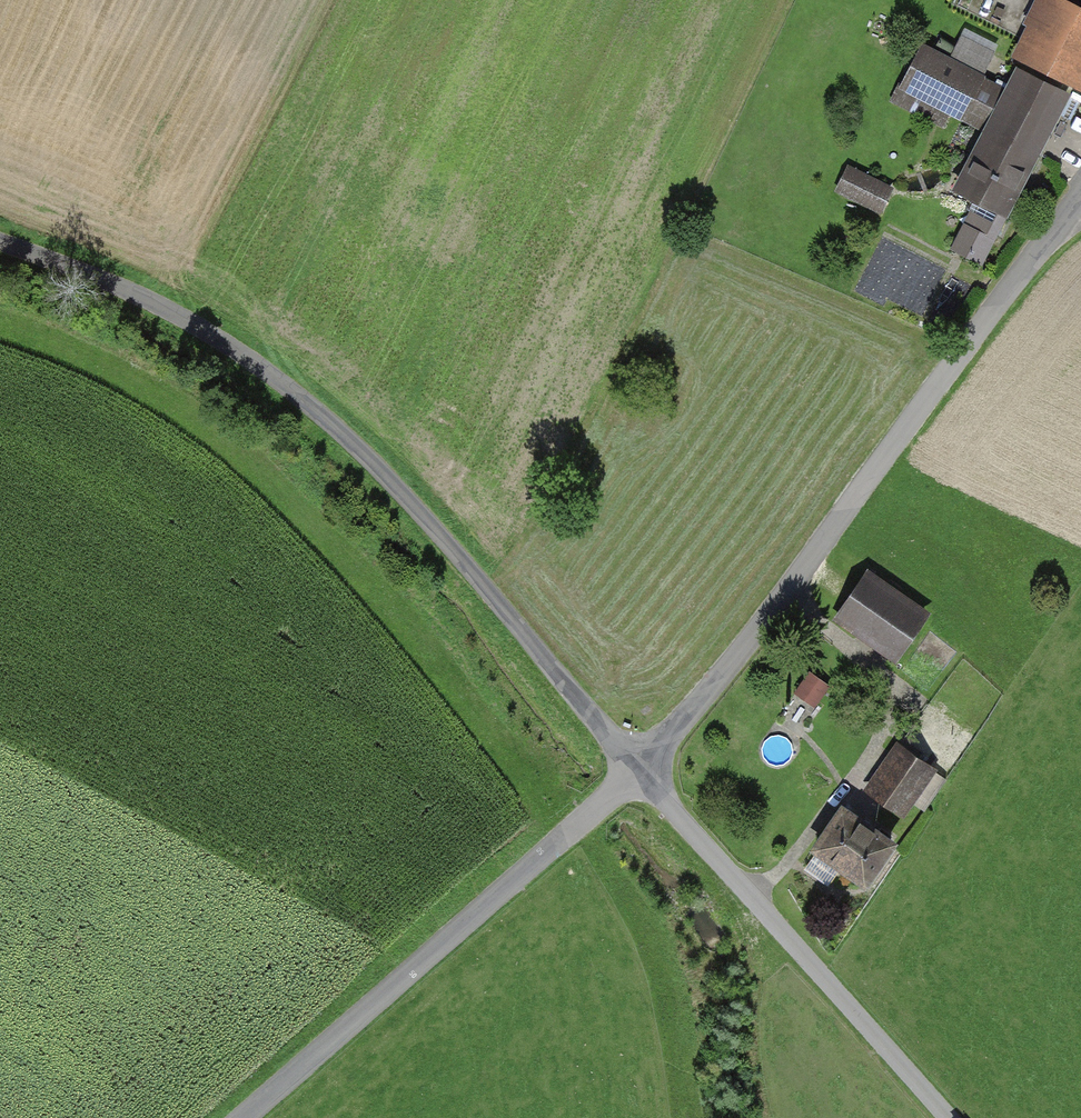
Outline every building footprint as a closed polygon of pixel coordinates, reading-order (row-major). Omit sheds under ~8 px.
[(1069,0),(1041,0),(1013,55),(1080,89),(1080,6),(1069,0)] [(1005,88),(925,45),(901,89),(982,132),(1005,88)] [(1014,216),(1074,97),(1019,69),(959,189),(1014,216)] [(880,219),(894,189),(849,167),(834,197),(880,219)] [(966,228),(991,240),(1002,218),(978,206),(966,228)] [(896,665),(932,615),(870,571),(834,621),(896,665)] [(811,708),(827,687),(810,674),(794,694),(811,708)] [(906,818),(937,772),(897,745),(865,791),(906,818)] [(866,885),(898,841),(848,805),(816,849),(866,885)]
